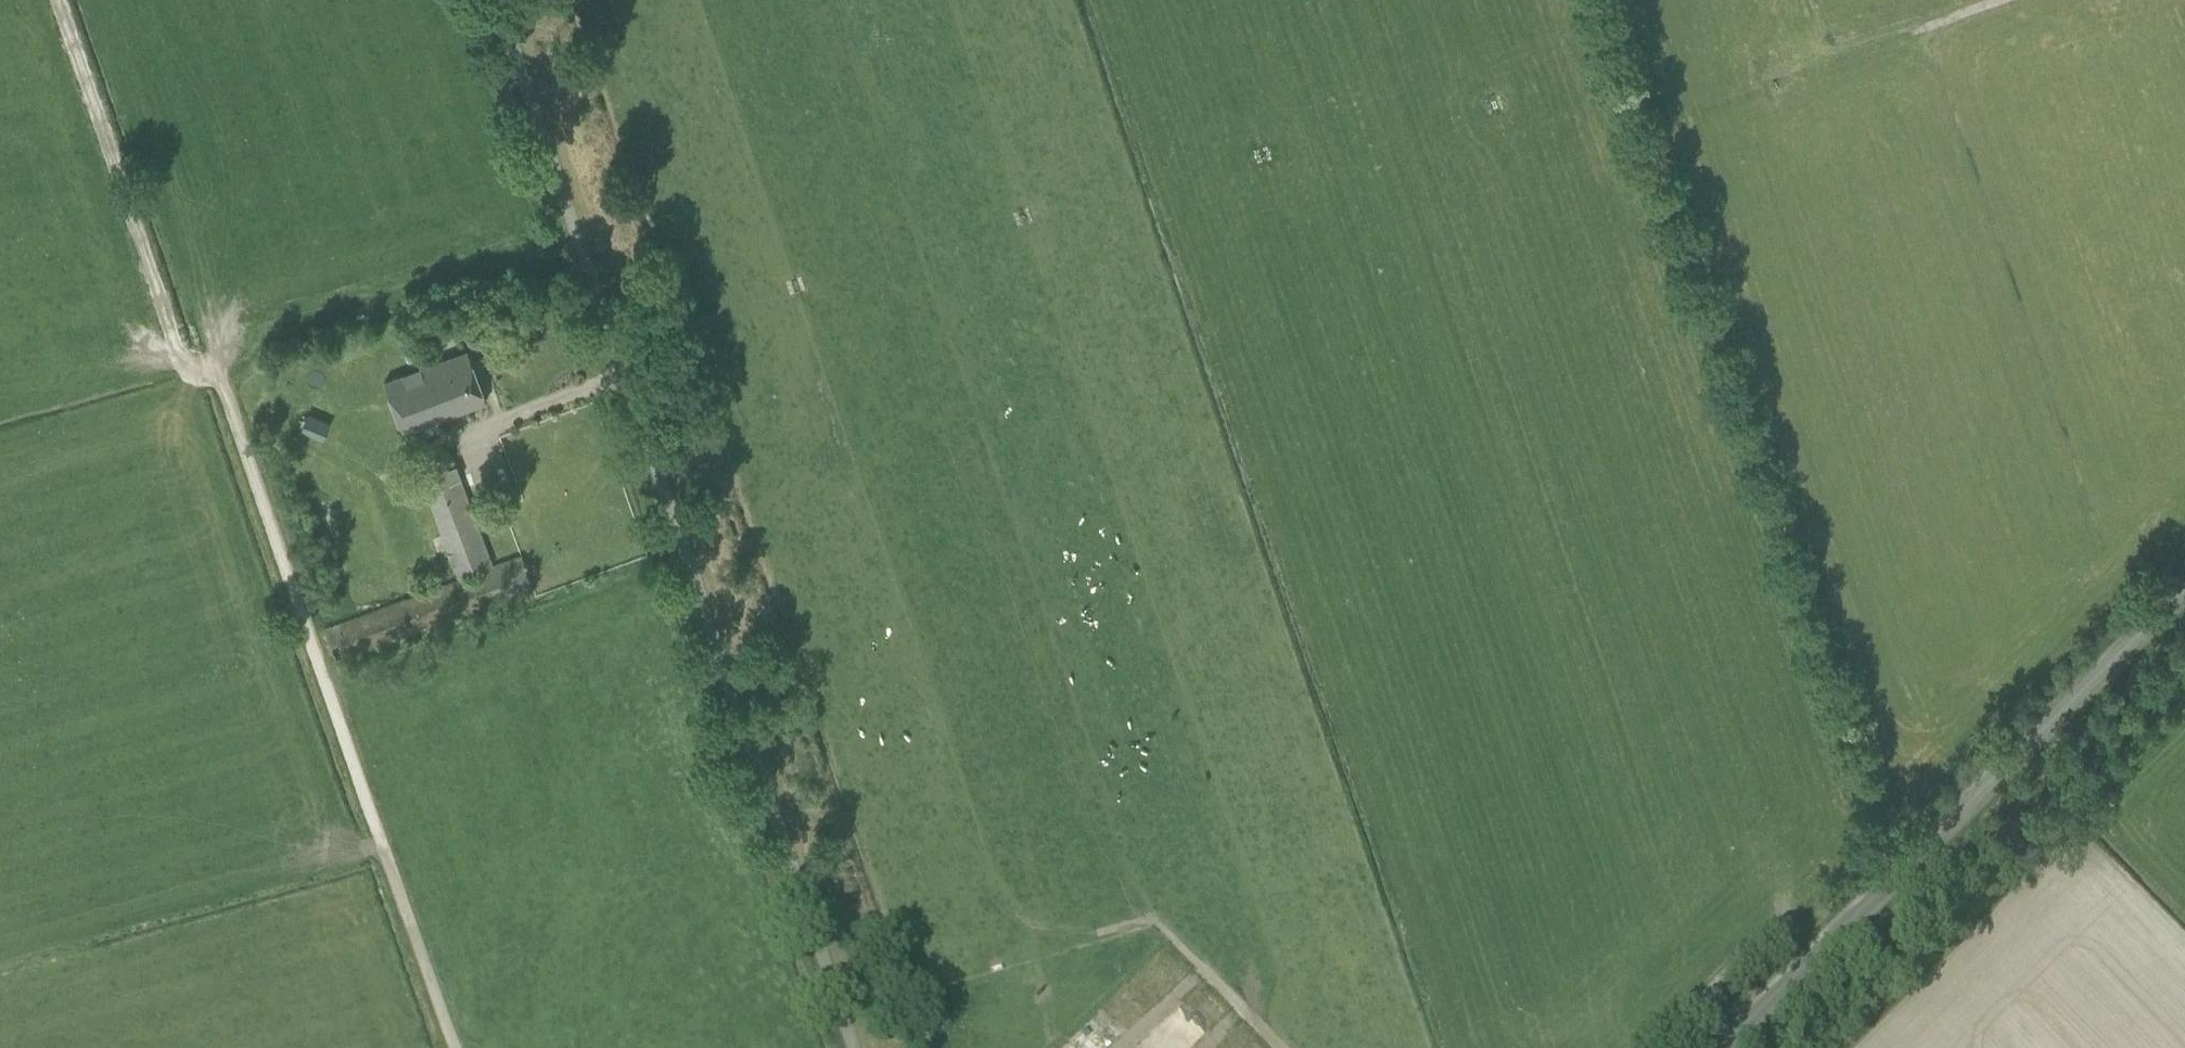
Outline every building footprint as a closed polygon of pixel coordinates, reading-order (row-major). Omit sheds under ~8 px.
[(385,380),(404,431),(466,407),(486,400),(467,349),(447,357),(385,380)] [(450,451),(416,463),(458,577),(492,564),(450,451)] [(336,659),(533,588),(522,556),(324,627),(336,659)]
